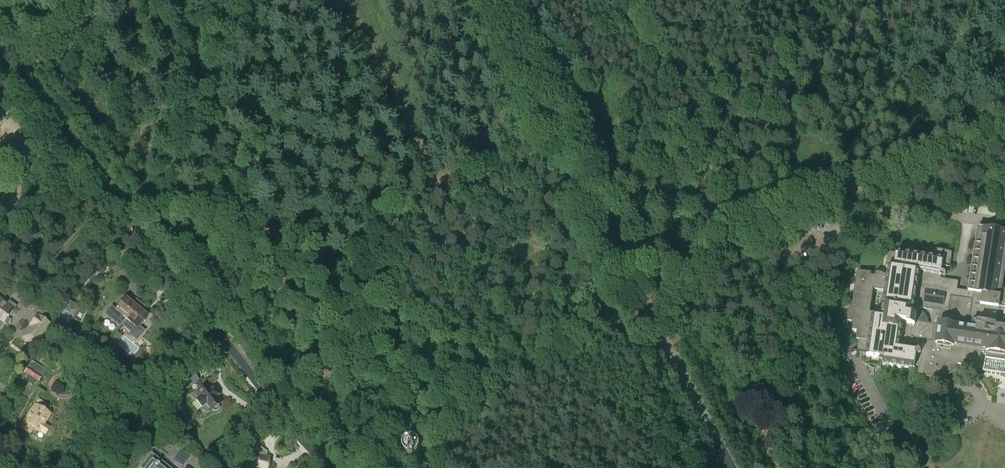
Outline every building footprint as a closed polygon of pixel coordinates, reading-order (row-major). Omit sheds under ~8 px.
[(1001,296),(1004,270),(1004,231),(977,227),(968,291),(957,289),(958,281),(940,278),(942,266),(950,267),(952,253),(936,251),(935,258),(896,252),(896,255),(888,254),(886,268),(888,268),(887,275),(875,274),(875,277),(871,276),(871,273),(858,271),(852,310),(849,309),(847,322),(853,323),(852,330),(858,331),(857,339),(862,340),(862,345),(863,347),(864,348),(867,349),(866,356),(880,358),(881,357),(884,358),(883,365),(914,371),(915,368),(918,369),(917,375),(940,378),(944,357),(949,358),(956,359),(955,364),(984,368),(984,372),(1000,375),(1000,377),(1004,378),(1004,297),(1001,296)] [(4,323),(7,325),(11,320),(8,318),(16,307),(9,302),(7,304),(0,299),(0,320),(4,323)] [(128,318),(140,303),(137,300),(134,304),(132,302),(131,304),(126,300),(124,302),(123,301),(118,306),(120,307),(118,309),(114,306),(106,314),(120,326),(127,317),(128,318)] [(71,321),(80,307),(71,301),(65,310),(64,310),(58,318),(60,318),(55,326),(59,329),(62,332),(62,331),(71,331),(71,321)] [(141,325),(148,318),(141,312),(142,311),(141,309),(143,306),(140,303),(128,318),(122,324),(131,332),(129,334),(136,340),(145,330),(139,325),(140,324),(141,325)] [(31,326),(22,337),(34,346),(50,323),(38,314),(29,325),(31,326)] [(156,358),(155,348),(147,349),(148,358),(156,358)] [(105,352),(101,358),(106,362),(113,354),(108,350),(106,353),(105,352)] [(21,379),(35,388),(46,370),(33,361),(21,379)] [(871,364),(870,371),(877,372),(878,365),(871,364)] [(180,380),(186,388),(199,378),(192,370),(180,380)] [(221,402),(216,396),(218,395),(213,389),(211,390),(208,386),(197,394),(196,394),(193,396),(196,400),(199,398),(209,411),(211,410),(213,411),(215,412),(218,411),(219,408),(219,405),(218,404),(221,402)] [(35,404),(24,422),(25,423),(21,428),(30,433),(33,428),(39,432),(40,431),(45,434),(50,427),(44,424),(51,414),(48,412),(52,406),(42,400),(39,406),(35,404)] [(410,455),(411,456),(411,458),(412,458),(412,459),(413,459),(414,459),(415,458),(415,457),(415,456),(417,455),(418,454),(419,453),(420,452),(421,451),(421,450),(421,449),(421,448),(421,447),(421,446),(420,445),(420,444),(419,443),(419,442),(418,442),(417,441),(416,441),(415,440),(414,440),(413,440),(412,440),(411,440),(410,441),(409,441),(408,442),(407,443),(406,443),(406,445),(405,446),(405,447),(405,448),(405,450),(405,451),(406,451),(406,453),(407,453),(407,454),(408,454),(409,455),(410,455)] [(270,457),(266,456),(267,452),(257,444),(250,453),(258,460),(256,467),(268,467),(270,457)] [(192,456),(181,447),(172,458),(183,467),(192,456)] [(152,451),(139,467),(141,467),(173,467),(152,451)]
